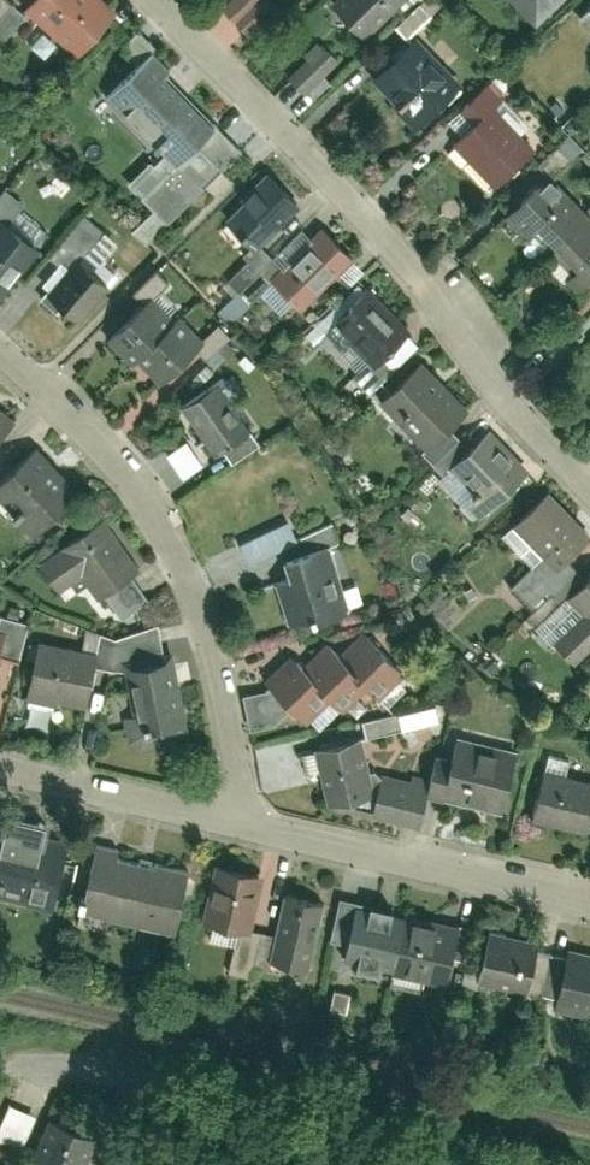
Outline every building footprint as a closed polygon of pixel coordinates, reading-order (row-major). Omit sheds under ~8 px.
[(22,12),(6,0),(0,0),(0,40),(22,12)] [(113,0),(29,0),(26,4),(78,51),(119,5),(113,0)] [(223,6),(249,33),(277,6),(271,0),(229,0),(223,6)] [(366,32),(398,0),(334,0),(366,32)] [(438,4),(434,0),(420,0),(394,22),(403,33),(438,4)] [(539,24),(564,0),(515,0),(539,24)] [(370,73),(419,122),(462,79),(413,30),(370,73)] [(290,109),(339,64),(319,42),(270,88),(290,109)] [(169,217),(240,144),(164,70),(172,63),(153,45),(108,91),(160,142),(127,176),(169,217)] [(452,140),(494,181),(537,137),(498,100),(503,95),(486,78),(461,103),(475,116),(452,140)] [(255,243),(300,198),(269,167),(224,212),(255,243)] [(589,274),(589,208),(550,168),(506,211),(527,232),(539,220),(573,255),(559,269),(576,287),(589,274)] [(40,240),(11,218),(24,200),(6,186),(0,193),(0,294),(40,240)] [(45,287),(81,316),(120,268),(102,253),(116,235),(87,211),(53,253),(65,263),(45,287)] [(302,301),(352,250),(321,220),(271,272),(302,301)] [(378,356),(411,325),(368,281),(336,312),(378,356)] [(139,353),(158,374),(204,333),(181,307),(173,314),(154,293),(107,336),(130,361),(139,353)] [(428,446),(471,404),(423,355),(380,397),(428,446)] [(251,425),(219,377),(181,403),(213,450),(251,425)] [(16,416),(0,401),(0,433),(16,416)] [(484,515),(532,466),(489,423),(450,463),(474,487),(465,497),(484,515)] [(79,487),(38,441),(0,474),(0,493),(32,529),(79,487)] [(548,486),(514,519),(543,549),(508,582),(533,607),(577,564),(568,555),(589,534),(589,530),(548,486)] [(139,566),(104,512),(39,554),(60,586),(82,572),(96,594),(139,566)] [(242,558),(296,540),(289,520),(235,539),(242,558)] [(287,619),(349,605),(334,540),(286,551),(291,572),(277,575),(287,619)] [(589,647),(589,573),(568,594),(583,610),(554,637),(576,660),(589,647)] [(5,650),(20,654),(29,619),(0,612),(0,670),(5,650)] [(291,648),(263,676),(307,719),(332,694),(343,705),(368,681),(380,693),(405,668),(364,627),(341,650),(329,638),(306,662),(291,648)] [(39,636),(28,693),(88,704),(99,648),(39,636)] [(187,719),(171,651),(124,662),(141,730),(187,719)] [(426,791),(504,809),(519,745),(459,731),(453,754),(436,750),(429,778),(426,791)] [(426,791),(429,778),(370,764),(365,733),(319,743),(331,802),(418,825),(426,791)] [(532,815),(589,830),(589,827),(589,776),(545,765),(532,815)] [(69,835),(45,829),(47,824),(0,811),(0,890),(49,904),(69,835)] [(190,862),(96,841),(82,905),(176,926),(190,862)] [(264,870),(215,860),(204,915),(253,925),(264,870)] [(284,887),(268,957),(309,966),(324,896),(284,887)] [(474,923),(340,893),(331,936),(348,940),(345,955),(450,978),(455,954),(467,956),(474,923)] [(480,976),(530,988),(589,1002),(589,947),(568,942),(566,953),(538,946),(540,936),(492,925),(480,976)] [(4,1156),(20,1164),(56,1164),(75,1127),(28,1106),(4,1156)]
